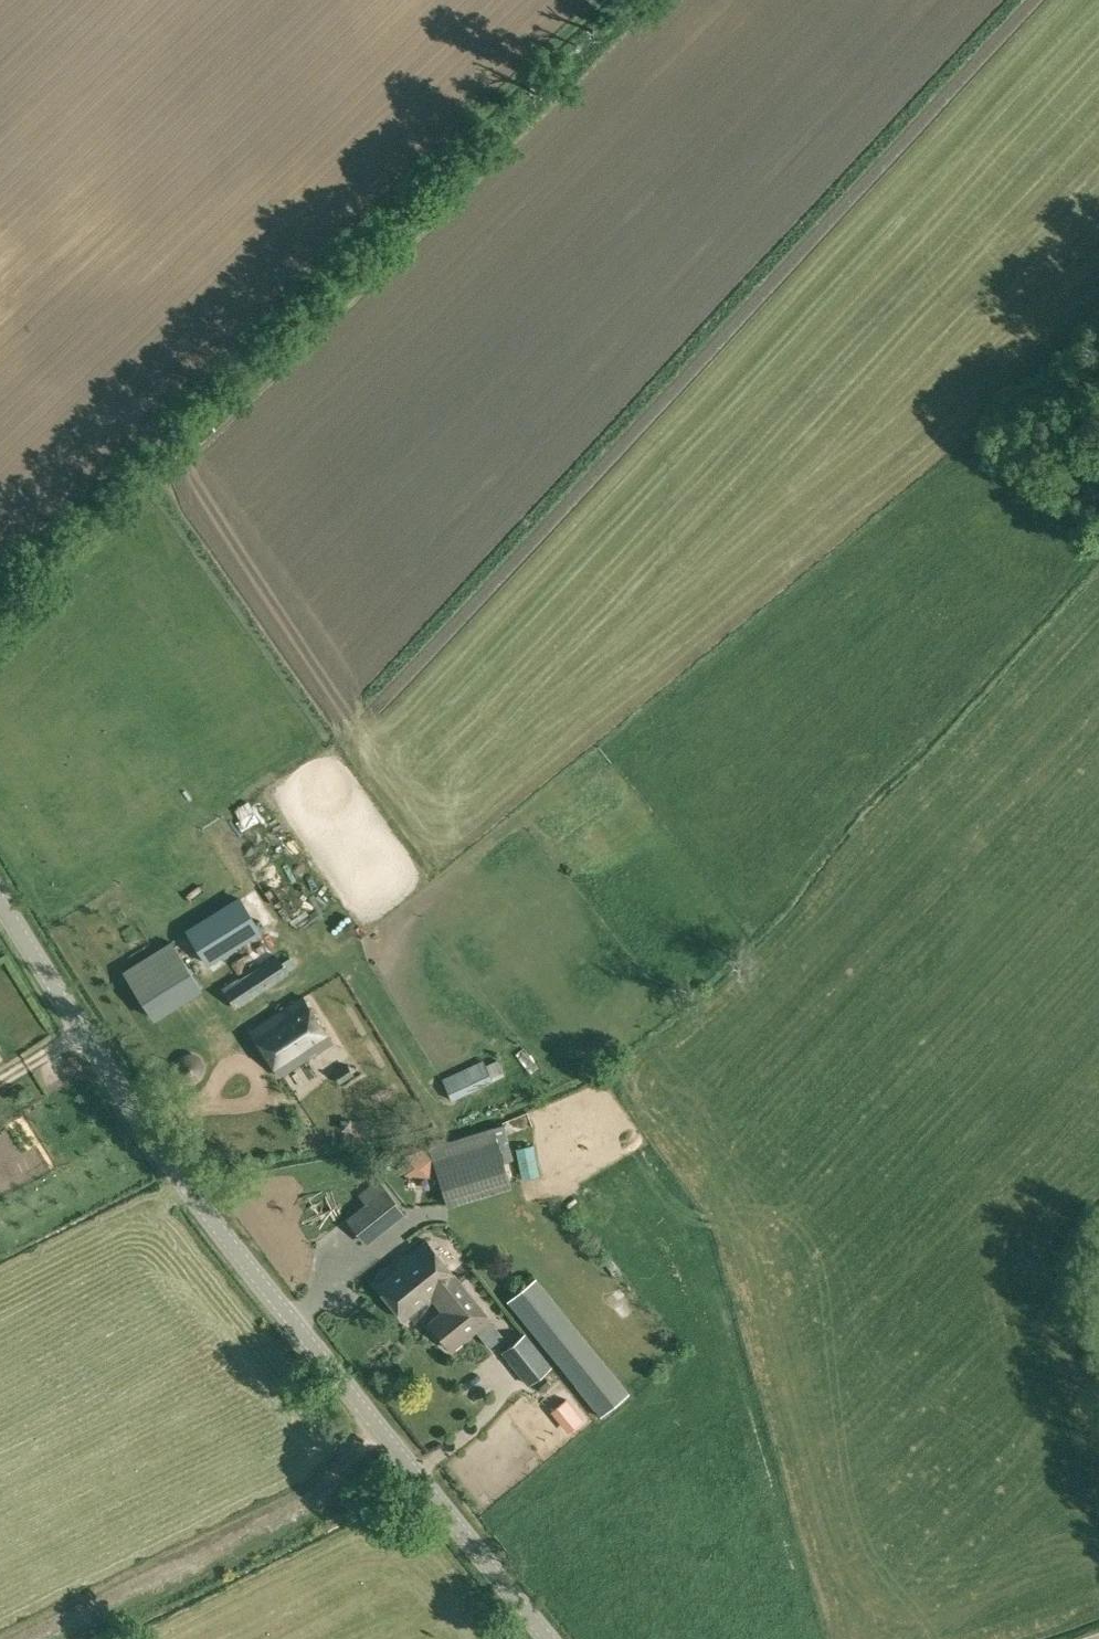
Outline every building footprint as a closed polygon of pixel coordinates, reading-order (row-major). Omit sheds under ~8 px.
[(236,895),(185,930),(205,960),(256,925),(236,895)] [(124,970),(155,1019),(202,990),(171,941),(124,970)] [(241,980),(239,978),(224,988),(237,1009),(289,974),(277,957),(241,980)] [(252,1032),(281,1077),(333,1043),(305,999),(252,1032)] [(176,1070),(178,1078),(183,1082),(189,1084),(193,1084),(198,1082),(202,1078),(205,1072),(205,1066),(202,1058),(197,1055),(188,1054),(182,1057),(177,1062),(176,1070)] [(443,1080),(453,1101),(494,1083),(484,1061),(443,1080)] [(334,1073),(341,1083),(355,1074),(348,1064),(334,1073)] [(431,1146),(449,1204),(511,1185),(494,1126),(431,1146)] [(416,1198),(439,1187),(418,1140),(395,1150),(416,1198)] [(360,1193),(369,1207),(387,1192),(378,1179),(360,1193)] [(387,1192),(369,1207),(350,1223),(367,1244),(405,1214),(387,1192)] [(433,1301),(461,1278),(430,1238),(398,1263),(400,1266),(391,1273),(388,1270),(376,1279),(379,1283),(377,1284),(403,1318),(406,1316),(409,1320),(433,1301)] [(508,1301),(602,1415),(630,1392),(536,1277),(508,1301)] [(461,1278),(433,1301),(435,1304),(439,1300),(449,1313),(435,1324),(456,1351),(495,1320),(464,1280),(463,1281),(461,1278)] [(503,1351),(530,1384),(554,1364),(528,1331),(503,1351)]
